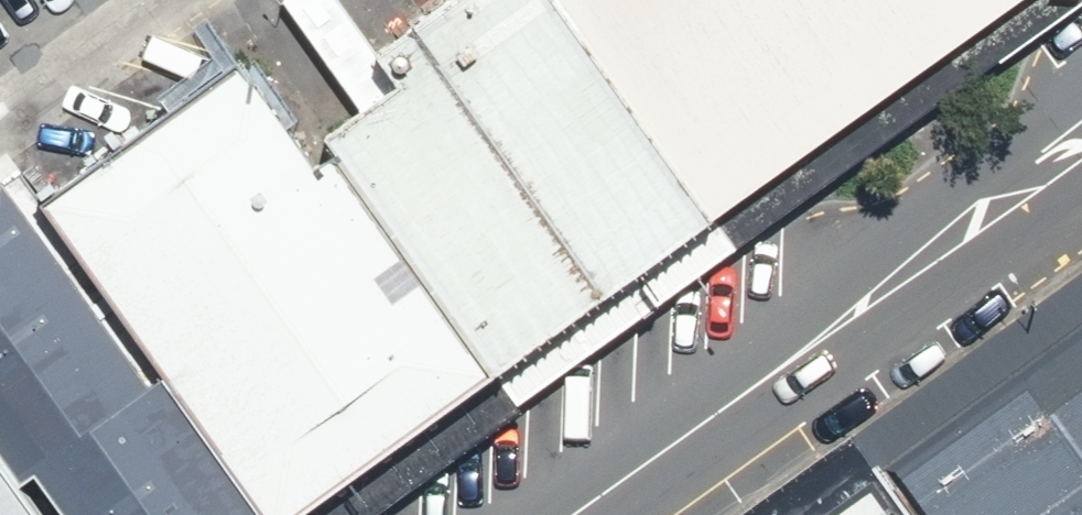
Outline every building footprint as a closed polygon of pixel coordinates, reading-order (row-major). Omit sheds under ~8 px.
[(490,379),(707,224),(548,0),(453,0),(371,58),(393,90),(319,143),(327,155),(490,379)] [(707,224),(1021,0),(548,0),(707,224)] [(256,514),(300,514),(490,379),(327,155),(311,167),(235,68),(35,207),(157,380),(256,514)] [(157,380),(147,388),(0,186),(0,469),(14,489),(31,478),(56,514),(256,514),(157,380)] [(877,483),(900,514),(1081,514),(1081,274),(847,434),(877,483)] [(14,489),(0,470),(0,514),(32,514),(14,489)] [(877,483),(834,514),(900,514),(877,483)]
